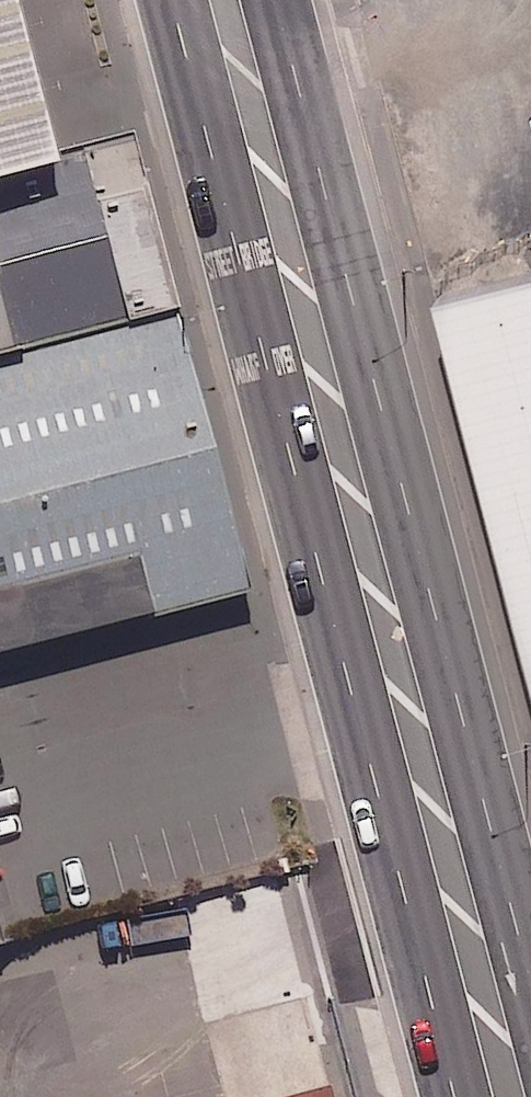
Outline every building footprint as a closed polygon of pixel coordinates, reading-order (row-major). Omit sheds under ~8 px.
[(88,159),(46,0),(0,0),(0,181),(88,159)] [(19,345),(182,304),(139,132),(97,142),(108,188),(0,216),(0,271),(19,345)] [(516,268),(530,328),(530,264),(516,268)] [(19,352),(0,281),(0,357),(19,352)] [(0,357),(0,645),(226,586),(155,317),(19,352),(0,357)]
